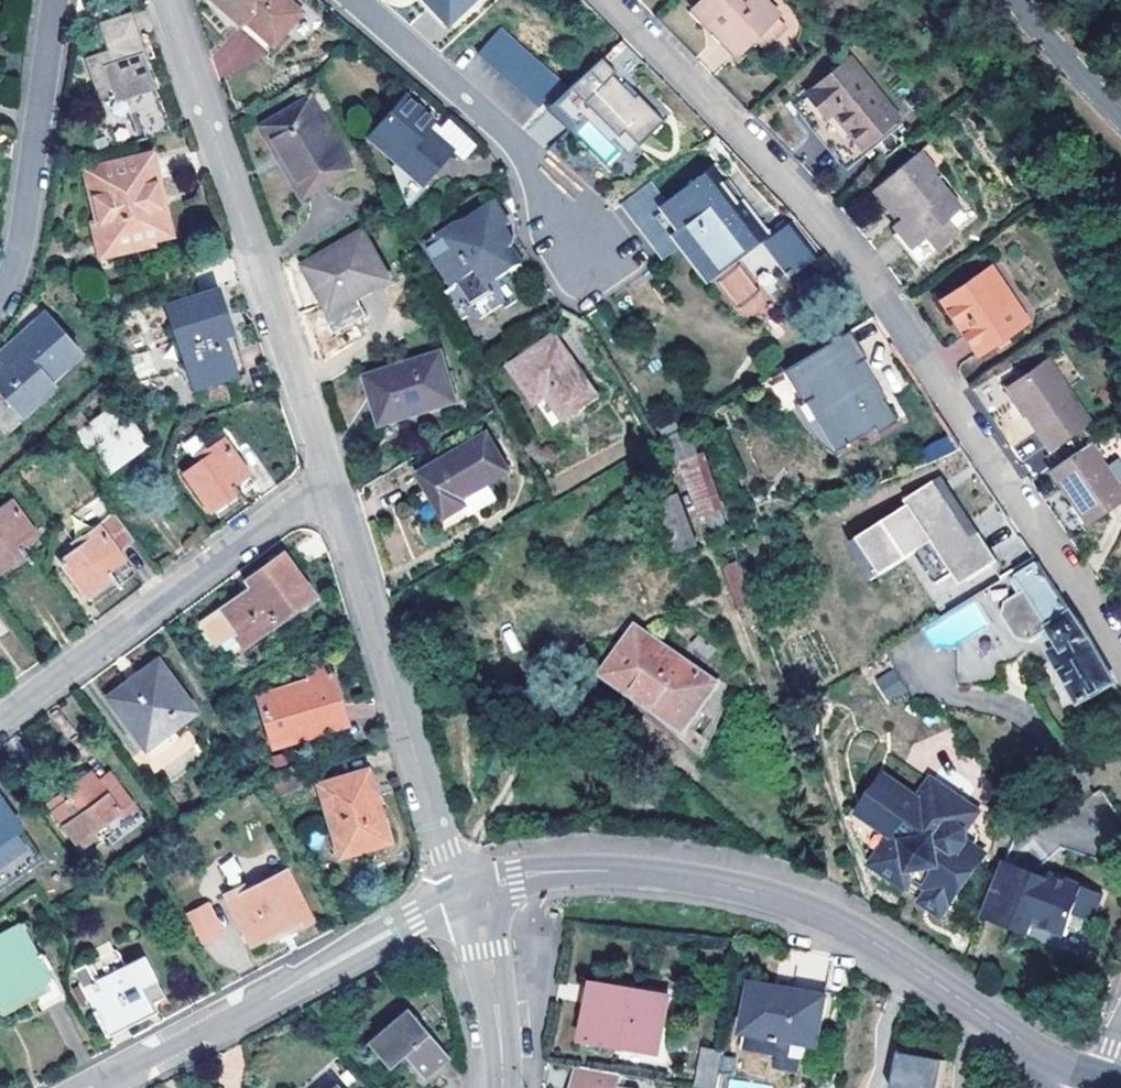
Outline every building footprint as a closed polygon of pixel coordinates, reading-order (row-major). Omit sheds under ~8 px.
[(238,23),(241,19),(271,44),(299,13),(284,0),(212,0),(238,23)] [(445,20),(467,0),(426,0),(445,20)] [(693,7),(708,24),(713,19),(740,49),(782,10),(772,0),(701,0),(693,7)] [(731,58),(740,49),(713,19),(708,24),(693,7),(688,13),(731,58)] [(106,49),(84,57),(98,100),(153,80),(129,10),(96,22),(106,49)] [(478,51),(539,106),(563,83),(501,28),(478,51)] [(557,116),(567,127),(581,114),(589,106),(615,134),(621,128),(635,143),(661,119),(636,92),(633,95),(619,80),(630,69),(642,57),(619,34),(566,84),(567,85),(546,105),(557,116)] [(803,92),(822,116),(829,110),(857,145),(893,115),(846,57),(803,92)] [(661,119),(670,110),(630,69),(619,80),(633,95),(636,92),(661,119)] [(398,93),(365,129),(391,155),(388,158),(414,180),(445,147),(421,125),(426,119),(398,93)] [(304,99),(259,127),(301,199),(346,170),(304,99)] [(625,153),(635,143),(621,128),(615,134),(589,106),(581,114),(607,142),(611,138),(625,153)] [(851,150),(857,145),(829,110),(822,116),(851,150)] [(929,143),(920,151),(936,171),(945,164),(929,143)] [(900,217),(895,221),(915,246),(909,250),(920,264),(960,231),(950,218),(961,208),(933,173),(936,171),(920,151),(876,187),(900,217)] [(87,168),(99,222),(119,217),(126,221),(131,242),(154,236),(155,236),(147,199),(161,195),(151,153),(87,168)] [(646,176),(617,199),(652,244),(669,231),(672,236),(676,241),(698,269),(725,250),(728,254),(760,229),(709,163),(684,183),(686,186),(666,201),(646,176)] [(170,233),(161,195),(147,199),(155,236),(170,233)] [(453,287),(457,285),(461,282),(475,303),(490,294),(485,285),(502,273),(503,274),(518,265),(507,249),(509,241),(501,228),(506,224),(492,203),(455,226),(455,225),(425,245),(453,287)] [(760,238),(785,271),(819,245),(792,214),(760,238)] [(155,243),(154,236),(131,242),(126,221),(119,217),(99,222),(93,223),(98,243),(113,253),(155,243)] [(889,226),(909,250),(915,246),(895,221),(889,226)] [(672,236),(669,231),(652,244),(660,253),(676,241),(672,236)] [(362,232),(303,265),(329,311),(321,317),(330,333),(364,314),(355,298),(388,279),(362,232)] [(765,298),(786,282),(760,247),(715,280),(747,321),(769,304),(765,298)] [(994,266),(939,301),(978,358),(1032,322),(994,266)] [(461,282),(457,285),(471,306),(475,303),(461,282)] [(221,290),(171,307),(197,384),(248,367),(221,290)] [(3,366),(0,369),(0,389),(21,412),(51,384),(47,380),(78,353),(43,314),(13,342),(20,350),(3,366)] [(896,417),(882,393),(870,382),(855,356),(861,353),(864,351),(848,324),(779,364),(798,397),(807,392),(818,408),(814,411),(832,443),(853,431),(854,431),(856,431),(858,431),(861,430),(863,429),(865,427),(866,425),(866,423),(870,421),(875,429),(896,417)] [(547,397),(557,409),(564,419),(597,395),(554,338),(510,370),(536,405),(539,403),(547,397)] [(3,366),(20,350),(13,342),(0,353),(0,362),(3,366)] [(870,382),(882,393),(884,391),(861,353),(855,356),(870,382)] [(439,354),(365,377),(380,425),(454,402),(439,354)] [(1094,423),(1050,358),(1005,388),(1049,453),(1094,423)] [(807,392),(798,397),(791,402),(806,426),(813,434),(826,447),(832,443),(814,411),(818,408),(807,392)] [(547,397),(539,403),(548,416),(557,409),(547,397)] [(118,406),(77,435),(103,473),(145,443),(118,406)] [(721,506),(687,425),(661,437),(671,460),(679,457),(712,539),(729,532),(719,506),(721,506)] [(485,432),(416,473),(442,518),(466,504),(463,498),(508,471),(485,432)] [(208,457),(185,474),(211,510),(238,490),(235,484),(249,474),(222,439),(205,451),(208,457)] [(927,458),(934,469),(964,450),(960,443),(951,449),(927,458)] [(1051,470),(1086,526),(1120,503),(1120,487),(1092,443),(1051,470)] [(998,559),(944,475),(908,498),(911,503),(849,542),(873,579),(917,550),(938,584),(956,573),(962,583),(998,559)] [(655,499),(666,551),(692,546),(681,494),(655,499)] [(18,559),(24,554),(20,548),(40,533),(13,495),(0,504),(0,572),(18,559)] [(130,539),(111,513),(80,536),(83,541),(60,558),(88,597),(115,577),(109,569),(123,559),(117,549),(130,539)] [(1015,534),(993,546),(1002,562),(1024,550),(1015,534)] [(1075,613),(1032,550),(1005,567),(1017,588),(1003,597),(1000,612),(1016,636),(1030,640),(1042,632),(1080,699),(1114,677),(1087,632),(1075,613)] [(251,585),(202,623),(228,656),(310,594),(280,554),(247,579),(251,585)] [(24,605),(42,592),(18,559),(0,572),(5,578),(24,605)] [(720,566),(735,606),(754,599),(738,559),(720,566)] [(973,588),(920,623),(957,680),(997,679),(996,640),(985,622),(993,617),(974,588),(973,588)] [(625,688),(681,727),(698,702),(710,710),(727,686),(716,677),(712,682),(633,626),(600,672),(624,689),(625,688)] [(156,659),(106,695),(142,745),(192,709),(156,659)] [(312,680),(258,696),(264,718),(275,715),(283,742),(288,740),(337,726),(330,704),(339,701),(328,662),(309,668),(312,680)] [(254,684),(258,696),(312,680),(309,668),(254,684)] [(884,701),(906,695),(898,669),(877,675),(884,701)] [(346,723),(339,701),(330,704),(337,726),(346,723)] [(289,743),(288,740),(283,742),(275,715),(264,718),(259,719),(268,749),(289,743)] [(160,776),(202,761),(192,732),(149,748),(160,776)] [(859,807),(852,817),(884,839),(871,858),(905,881),(907,886),(941,910),(984,849),(966,836),(964,825),(977,806),(931,773),(917,792),(885,769),(859,807)] [(366,770),(319,785),(340,854),(386,840),(366,770)] [(90,773),(48,803),(79,846),(96,834),(98,838),(125,821),(122,816),(134,808),(110,775),(98,783),(90,773)] [(20,827),(0,797),(0,840),(20,827)] [(854,804),(849,811),(852,817),(859,807),(854,804)] [(884,839),(852,817),(871,858),(884,839)] [(1001,857),(980,912),(1027,929),(1031,919),(1064,931),(1072,909),(1090,916),(1100,889),(1048,869),(1046,874),(1045,879),(1029,872),(1030,868),(1001,857)] [(1046,874),(1030,868),(1029,872),(1045,879),(1046,874)] [(240,892),(225,901),(253,949),(290,927),(292,931),(313,918),(285,871),(243,897),(240,892)] [(202,946),(226,934),(209,900),(185,912),(202,946)] [(0,937),(0,1005),(30,989),(41,1010),(63,998),(24,924),(0,937)] [(83,983),(102,1027),(147,1007),(155,1000),(163,993),(155,975),(153,977),(144,957),(128,964),(120,947),(77,966),(83,983)] [(818,1043),(827,992),(754,980),(742,1043),(778,1049),(780,1036),(818,1043)] [(656,1049),(667,996),(599,983),(590,1037),(656,1049)] [(147,1007),(102,1027),(105,1034),(159,1011),(155,1000),(147,1007)] [(446,1055),(405,1006),(365,1040),(386,1065),(402,1052),(422,1076),(446,1055)] [(718,1087),(724,1048),(703,1044),(696,1083),(718,1087)] [(952,1056),(945,1055),(919,1050),(916,1071),(948,1078),(952,1056)] [(620,1071),(574,1063),(569,1087),(637,1087),(637,1086),(618,1083),(620,1071)]
